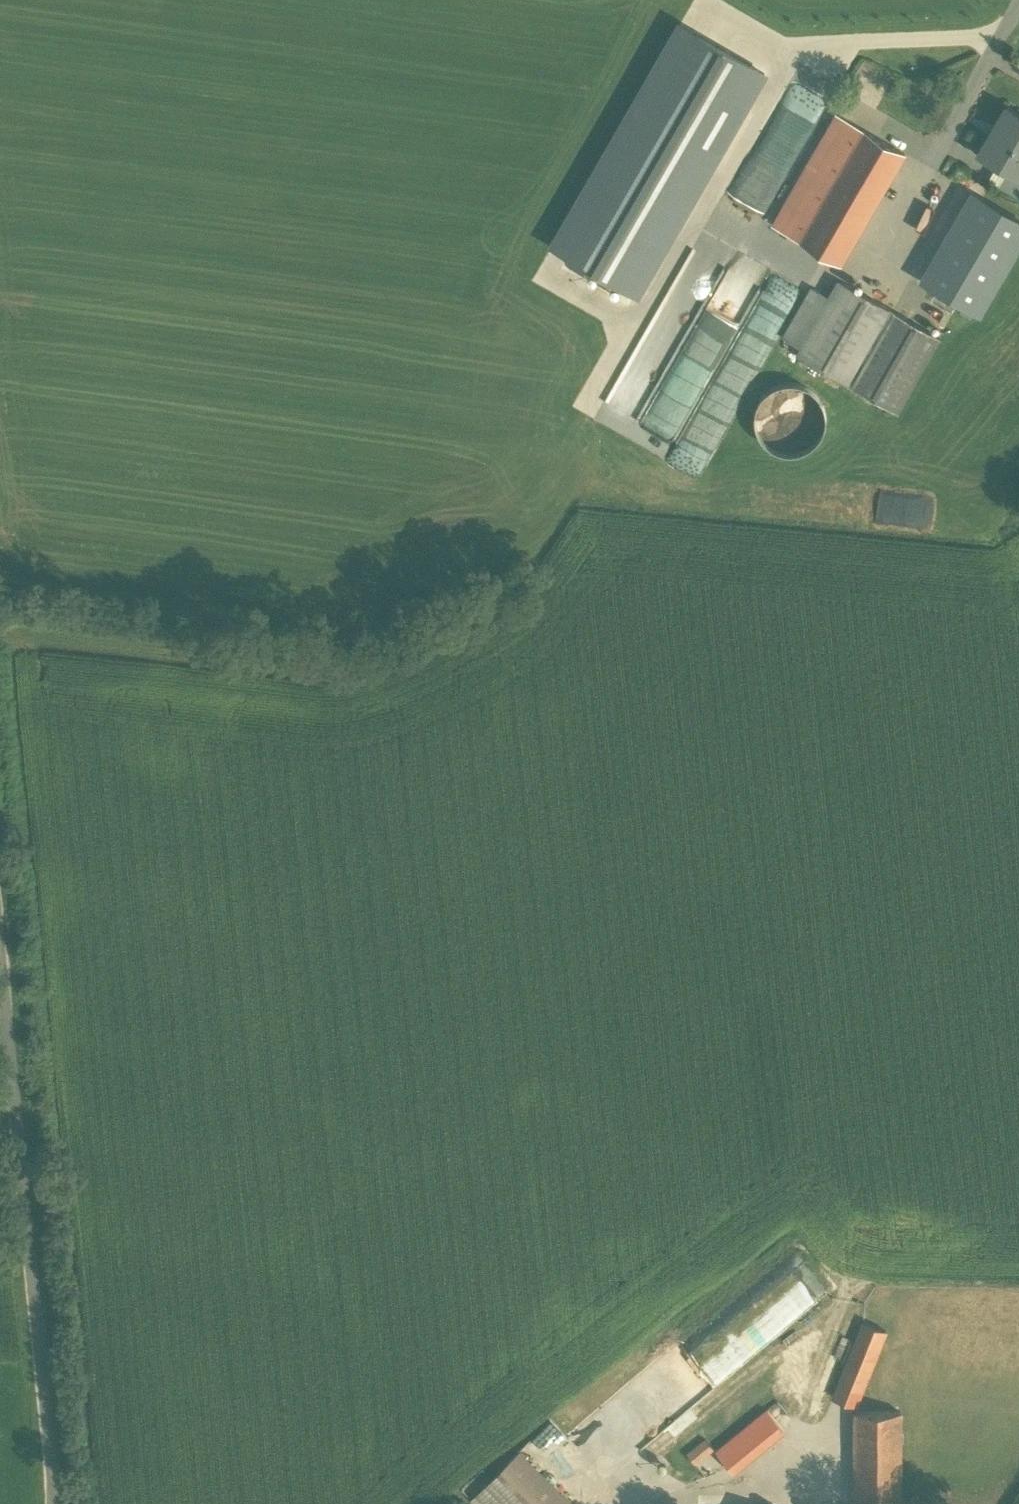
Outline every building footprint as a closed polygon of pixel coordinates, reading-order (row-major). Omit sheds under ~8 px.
[(979,153),(1018,176),(1018,111),(1008,105),(979,153)] [(837,114),(773,224),(841,264),(905,153),(837,114)] [(965,186),(913,275),(944,293),(996,205),(965,186)] [(940,336),(841,279),(831,296),(814,286),(785,337),(802,347),(798,355),(897,411),(940,336)] [(865,1321),(835,1396),(857,1405),(887,1330),(865,1321)] [(902,1390),(870,1390),(870,1411),(902,1411),(902,1390)] [(768,1409),(717,1450),(733,1470),(784,1428),(768,1409)] [(857,1411),(857,1491),(825,1491),(824,1503),(870,1503),(902,1503),(902,1411),(870,1411),(857,1411)] [(707,1438),(688,1453),(696,1462),(715,1447),(707,1438)] [(519,1451),(482,1488),(498,1503),(573,1503),(519,1451)]
